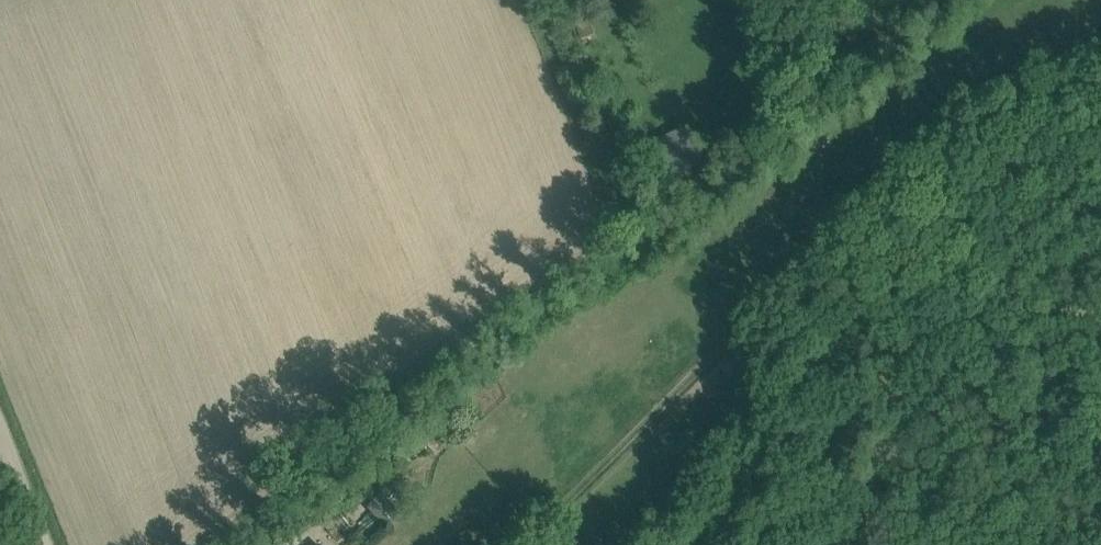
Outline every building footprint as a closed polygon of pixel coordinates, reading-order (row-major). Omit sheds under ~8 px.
[(687,124),(655,140),(673,176),(704,160),(687,124)] [(366,506),(384,526),(399,513),(381,492),(366,506)]
